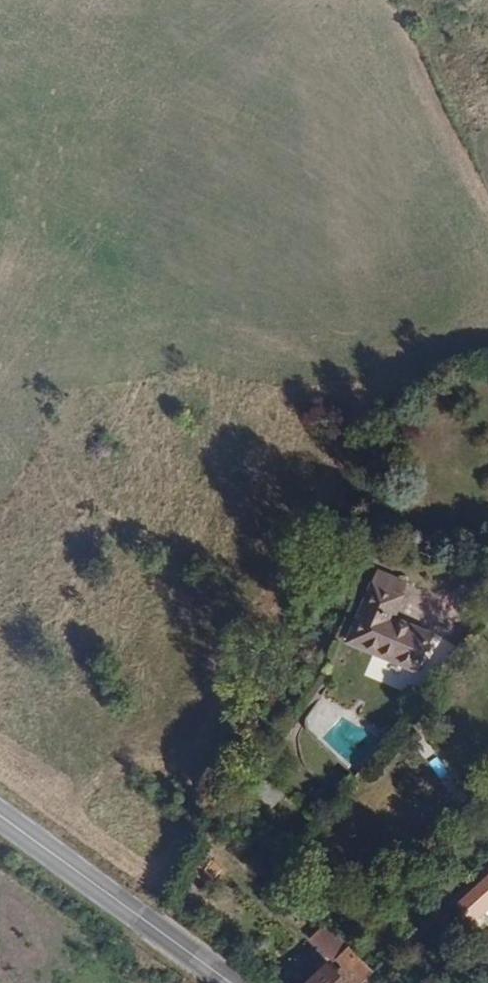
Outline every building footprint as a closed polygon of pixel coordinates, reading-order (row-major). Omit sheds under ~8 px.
[(386,590),(391,578),(362,564),(356,577),(386,590)] [(412,630),(376,614),(386,590),(356,577),(330,635),(397,666),(412,630)] [(487,913),(487,876),(459,902),(457,905),(469,916),(464,922),(486,945),(487,943),(487,920),(485,916),(487,913)] [(348,947),(325,925),(315,931),(332,947),(335,945),(342,952),(348,947)] [(348,947),(342,952),(337,957),(344,965),(341,969),(354,982),(362,982),(374,971),(348,947)] [(326,965),(307,982),(344,982),(326,965)]
